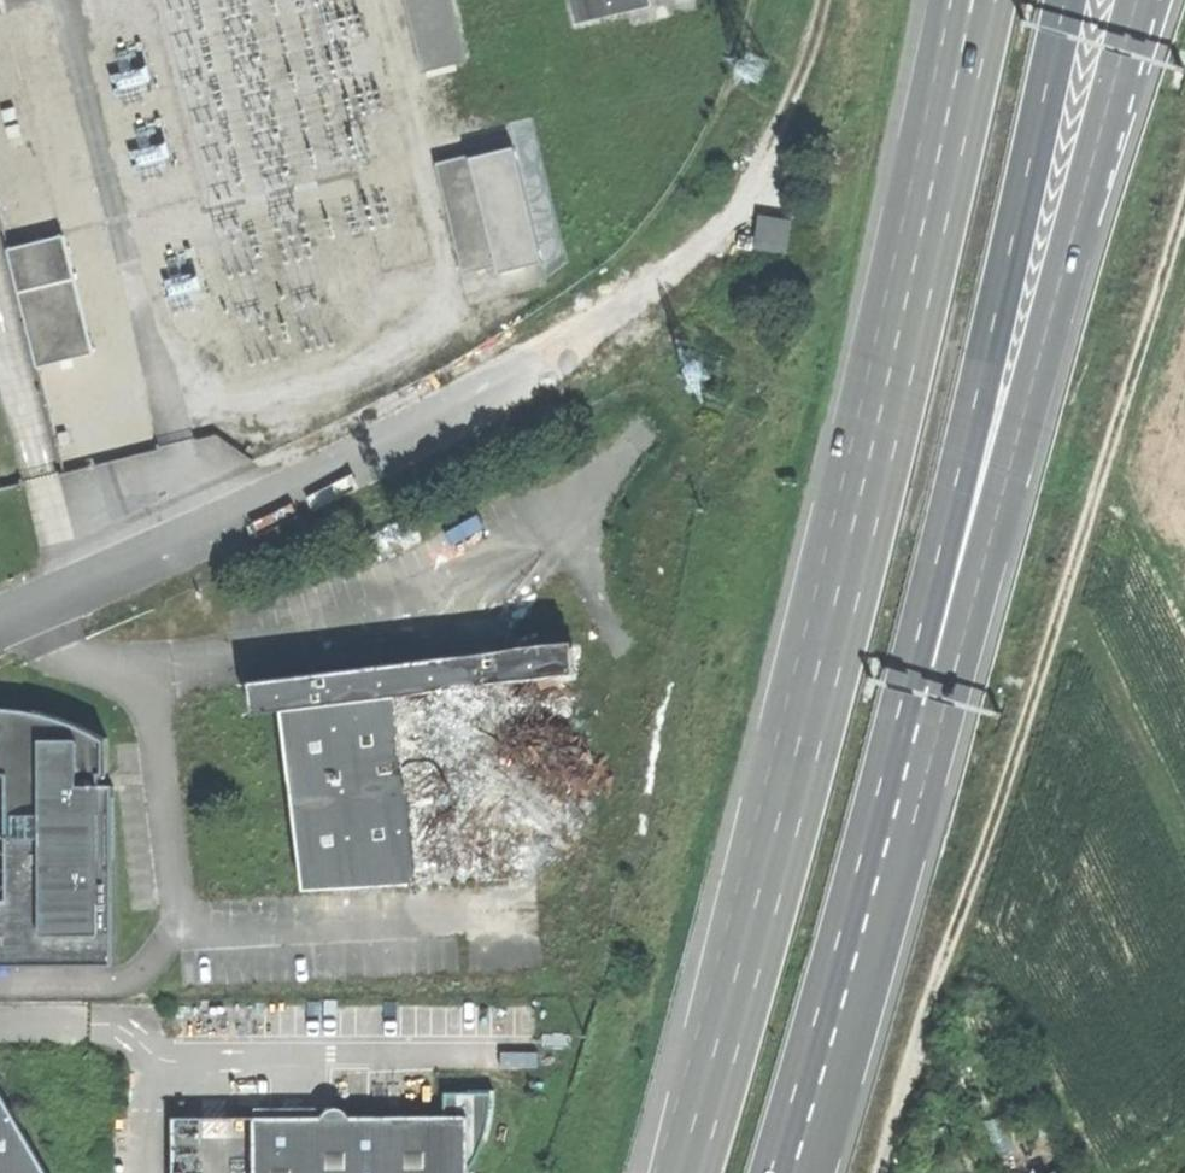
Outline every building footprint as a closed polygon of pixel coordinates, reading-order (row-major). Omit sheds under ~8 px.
[(468,59),(452,0),(406,0),(426,71),(468,59)] [(576,24),(612,16),(655,6),(654,0),(570,0),(576,24)] [(533,117),(514,120),(519,145),(537,142),(533,117)] [(513,148),(469,159),(496,264),(498,273),(542,262),(513,148)] [(468,156),(435,164),(462,273),(496,264),(469,159),(468,156)] [(771,245),(811,248),(814,214),(773,211),(771,245)] [(42,366),(100,351),(70,236),(12,251),(42,366)] [(313,705),(330,890),(602,865),(584,672),(612,669),(610,639),(497,650),(496,635),(327,651),(330,673),(286,677),(289,707),(313,705)] [(118,964),(111,738),(94,729),(76,722),(53,712),(33,708),(17,706),(0,706),(0,963),(118,964)] [(309,707),(284,710),(290,770),(314,768),(309,707)] [(183,1172),(479,1172),(479,1168),(502,1124),(502,1085),(451,1085),(451,1113),(364,1113),(354,1101),(330,1101),(330,1113),(183,1113),(183,1172)] [(0,1090),(0,1172),(54,1172),(0,1090)]
